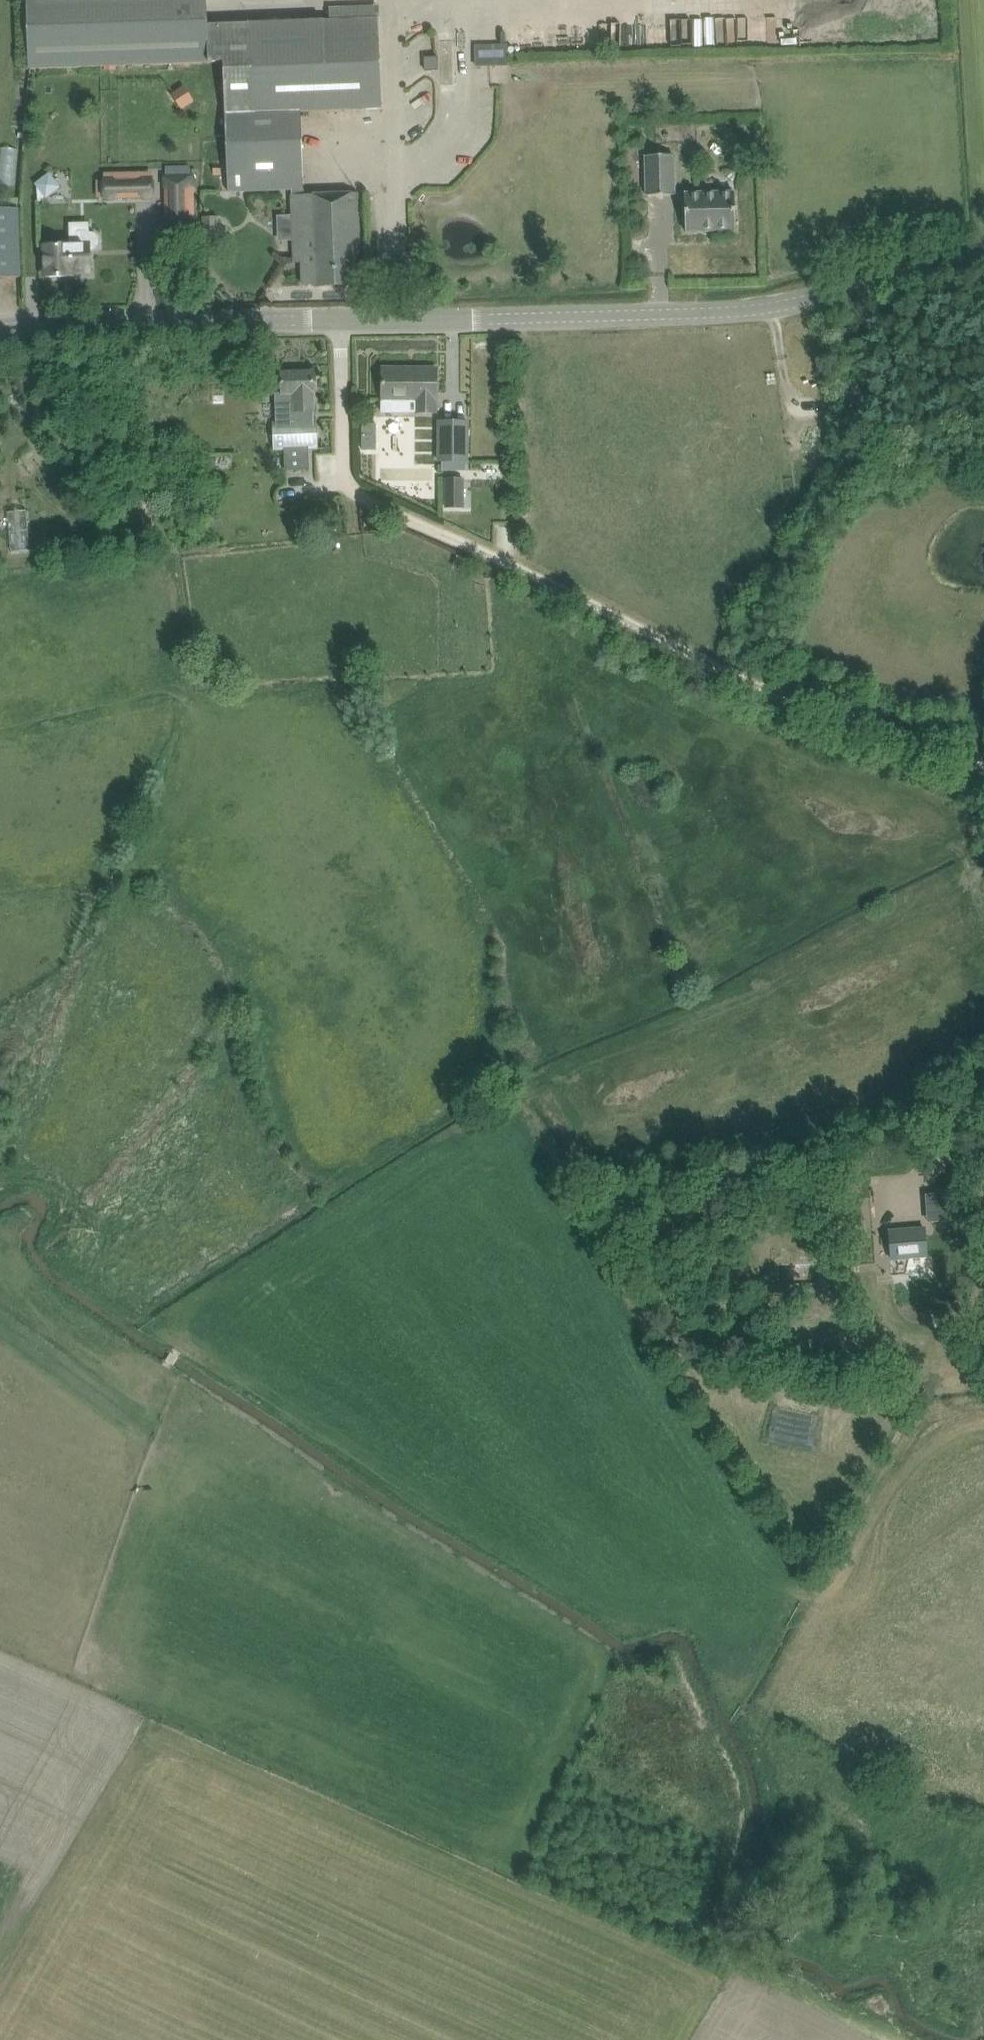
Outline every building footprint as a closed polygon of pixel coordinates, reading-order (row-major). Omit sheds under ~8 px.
[(208,26),(207,0),(27,0),(29,69),(209,63),(208,26)] [(746,24),(745,0),(724,0),(724,25),(746,24)] [(208,26),(209,63),(222,63),(226,115),(229,192),(292,189),(295,263),(303,262),(303,286),(317,285),(317,287),(355,285),(354,254),(359,254),(357,194),(302,196),(299,112),(382,109),(378,6),(329,7),(330,21),(241,24),(208,26)] [(475,67),(482,67),(496,67),(496,53),(475,53),(475,67)] [(184,87),(174,93),(183,108),(193,102),(184,87)] [(674,156),(646,156),(647,196),(675,196),(674,156)] [(51,173),(26,173),(26,195),(50,196),(51,173)] [(150,174),(104,175),(98,175),(97,198),(150,197),(150,174)] [(190,226),(190,176),(164,176),(164,226),(190,226)] [(686,232),(736,231),(735,193),(685,194),(686,232)] [(20,278),(19,247),(18,209),(0,209),(0,279),(20,278)] [(71,273),(91,272),(90,251),(94,250),(96,248),(98,245),(99,242),(98,238),(96,236),(93,234),(91,233),(90,223),(70,223),(70,245),(45,246),(46,277),(71,276),(71,273)] [(437,369),(383,369),(382,413),(409,414),(409,401),(417,401),(417,414),(436,414),(436,401),(437,401),(437,369)] [(273,450),(297,449),(317,449),(316,420),(315,420),(314,394),(314,372),(282,373),(282,395),(294,395),(294,412),(296,412),(296,422),(272,422),(273,450)] [(440,422),(440,462),(468,462),(468,422),(440,422)] [(463,479),(446,479),(446,507),(463,507),(463,479)] [(16,548),(15,506),(0,506),(0,548),(16,548)] [(469,562),(457,557),(453,567),(465,572),(469,562)] [(967,1246),(969,1213),(942,1211),(940,1244),(967,1246)] [(925,1229),(889,1232),(891,1259),(927,1257),(925,1229)]
